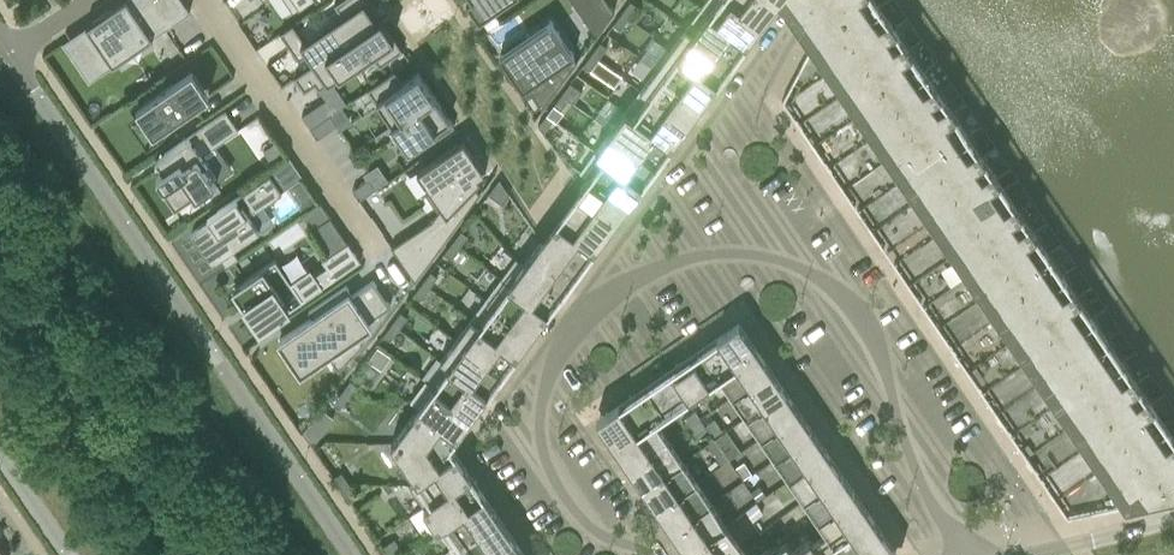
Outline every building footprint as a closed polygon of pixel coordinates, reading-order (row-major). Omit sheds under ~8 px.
[(182,0),(123,0),(69,37),(77,48),(70,53),(89,81),(190,12),(182,0)] [(376,21),(371,14),(375,11),(368,0),(341,0),(334,5),(342,16),(304,42),(292,24),(279,33),(298,60),(307,54),(313,64),(376,21)] [(516,0),(468,0),(470,4),(466,7),(478,26),(516,0)] [(578,10),(596,36),(614,12),(606,0),(593,0),(578,10)] [(731,0),(718,0),(708,14),(747,42),(747,41),(761,22),(731,0)] [(761,22),(776,2),(773,0),(731,0),(761,22)] [(1173,495),(1173,434),(1168,425),(984,157),(895,26),(877,0),(778,0),(794,23),(1124,506),(1173,495)] [(628,18),(637,6),(630,1),(622,13),(628,18)] [(620,30),(628,18),(622,13),(613,25),(620,30)] [(747,42),(708,14),(693,34),(731,63),(747,42)] [(376,21),(313,64),(294,77),(304,91),(314,84),(318,90),(331,81),(370,54),(379,66),(402,51),(380,18),(376,21)] [(525,38),(499,56),(522,90),(526,87),(530,93),(526,95),(527,98),(531,95),(541,110),(577,62),(572,56),(574,55),(558,31),(554,25),(552,26),(549,22),(525,38)] [(693,34),(685,28),(670,49),(716,83),(731,63),(693,34)] [(598,59),(607,47),(600,42),(591,54),(598,59)] [(716,83),(670,49),(655,69),(701,104),(716,83)] [(589,71),(598,59),(591,54),(583,66),(589,71)] [(701,104),(655,69),(640,90),(686,124),(701,104)] [(153,133),(180,114),(208,95),(191,70),(136,108),(153,133)] [(394,71),(367,89),(392,125),(434,97),(417,73),(402,83),(394,71)] [(325,100),(302,116),(310,129),(330,115),(347,104),(331,81),(318,90),(325,100)] [(570,83),(561,95),(568,100),(573,103),(582,92),(577,88),(570,83)] [(686,124),(640,90),(625,110),(671,144),(686,124)] [(560,111),(568,100),(561,95),(553,106),(560,111)] [(434,97),(392,125),(412,155),(454,126),(434,97)] [(656,165),(671,144),(625,110),(610,130),(656,165)] [(188,136),(154,159),(162,170),(155,175),(162,185),(160,186),(174,207),(194,194),(195,196),(216,183),(233,171),(216,146),(238,130),(225,111),(202,126),(188,136)] [(317,139),(337,125),(330,115),(310,129),(317,139)] [(543,133),(553,120),(546,115),(538,126),(543,133)] [(656,165),(610,130),(595,151),(641,185),(656,165)] [(407,236),(391,247),(404,266),(414,281),(480,193),(475,186),(474,185),(471,181),(477,177),(478,177),(479,177),(485,172),(463,139),(416,171),(429,190),(424,193),(437,211),(434,216),(431,220),(407,236)] [(275,142),(263,151),(271,163),(283,154),(275,142)] [(641,185),(595,151),(580,171),(587,177),(626,205),(641,185)] [(212,262),(213,261),(215,259),(215,260),(259,230),(247,213),(252,210),(253,212),(282,193),(269,175),(207,217),(208,219),(209,218),(210,220),(191,232),(212,262)] [(560,213),(555,220),(594,249),(626,205),(587,177),(560,213)] [(352,190),(359,200),(375,189),(368,179),(352,190)] [(499,179),(488,194),(495,199),(504,187),(499,179)] [(504,187),(495,199),(502,204),(508,195),(509,194),(504,187)] [(594,249),(555,220),(523,264),(562,292),(591,253),(594,249)] [(286,243),(295,238),(288,227),(265,240),(277,261),(292,252),(286,243)] [(459,247),(467,236),(461,231),(452,242),(459,247)] [(450,259),(459,247),(452,242),(443,254),(450,259)] [(290,282),(277,262),(275,260),(231,290),(259,331),(360,261),(347,243),(322,261),(326,268),(315,275),(310,269),(290,282)] [(523,264),(508,284),(547,313),(562,292),(523,264)] [(428,289),(437,277),(430,272),(422,284),(428,289)] [(485,299),(532,333),(547,313),(508,284),(500,278),(485,299)] [(312,317),(279,340),(282,344),(284,342),(282,339),(289,334),(307,360),(331,344),(334,349),(335,350),(343,362),(337,368),(338,370),(364,342),(363,340),(361,341),(357,335),(356,334),(354,330),(368,321),(390,306),(389,304),(378,289),(373,281),(352,295),(350,297),(346,291),(349,289),(348,289),(345,285),(308,310),(308,311),(312,316),(312,317)] [(420,300),(428,289),(422,284),(413,295),(420,300)] [(470,319),(516,354),(532,333),(485,299),(470,319)] [(398,329),(407,318),(400,312),(392,324),(398,329)] [(470,319),(455,340),(501,374),(516,354),(470,319)] [(702,354),(694,359),(708,379),(709,382),(718,376),(753,352),(757,349),(739,321),(734,324),(699,348),(702,354)] [(390,341),(398,329),(392,324),(383,336),(390,341)] [(455,340),(440,360),(448,366),(486,394),(501,374),(455,340)] [(377,347),(367,360),(381,370),(390,357),(377,347)] [(753,352),(718,376),(730,394),(734,392),(766,370),(770,367),(757,349),(753,352)] [(659,383),(649,390),(664,412),(686,398),(694,392),(709,382),(708,379),(694,359),(686,365),(682,360),(656,378),(659,383)] [(433,386),(471,414),(486,394),(448,366),(433,386)] [(734,392),(730,394),(745,415),(748,413),(780,391),(784,388),(770,367),(766,370),(734,392)] [(433,386),(425,380),(410,401),(418,406),(456,435),(471,414),(433,386)] [(348,397),(357,386),(350,381),(341,392),(348,397)] [(748,413),(745,415),(758,434),(759,436),(762,434),(795,412),(799,409),(784,388),(780,391),(748,413)] [(635,392),(596,419),(615,447),(654,420),(664,412),(649,390),(639,397),(635,392)] [(339,409),(348,397),(341,392),(332,404),(339,409)] [(694,392),(686,398),(692,406),(700,401),(694,392)] [(391,443),(438,444),(450,444),(456,435),(418,406),(391,443)] [(320,408),(304,431),(310,440),(317,440),(333,418),(320,408)] [(762,434),(759,436),(773,457),(777,454),(809,432),(813,430),(799,409),(795,412),(762,434)] [(695,411),(683,419),(688,426),(699,418),(695,411)] [(688,426),(687,427),(694,438),(707,429),(700,418),(688,426)] [(654,420),(615,447),(629,468),(668,441),(654,420)] [(714,420),(706,426),(713,437),(722,431),(714,420)] [(777,454),(773,457),(787,478),(791,475),(823,453),(827,450),(813,430),(809,432),(777,454)] [(715,439),(706,445),(720,465),(729,459),(715,439)] [(668,441),(629,468),(643,489),(682,462),(668,441)] [(391,443),(416,480),(429,470),(448,458),(447,457),(455,452),(450,444),(438,444),(391,443)] [(737,447),(725,454),(729,459),(740,452),(737,447)] [(791,475),(787,478),(802,498),(805,496),(837,474),(841,471),(827,450),(823,453),(791,475)] [(422,505),(466,475),(469,473),(455,452),(447,457),(448,458),(429,470),(416,480),(408,485),(422,505)] [(682,462),(643,489),(658,509),(697,483),(682,462)] [(744,463),(736,468),(743,478),(751,473),(744,463)] [(805,496),(802,498),(816,519),(819,517),(852,495),(856,492),(841,471),(837,474),(805,496)] [(342,489),(349,485),(341,473),(334,477),(342,489)] [(422,505),(437,527),(484,495),(469,473),(466,475),(422,505)] [(697,483),(658,509),(672,530),(711,504),(697,483)] [(350,501),(357,497),(349,485),(342,489),(350,501)] [(759,485),(751,491),(757,500),(765,494),(759,485)] [(819,517),(816,519),(824,531),(830,540),(870,513),(856,492),(852,495),(819,517)] [(451,548),(499,516),(484,495),(437,527),(451,548)] [(756,503),(746,510),(752,520),(763,513),(756,503)] [(711,504),(672,530),(686,551),(725,524),(711,504)] [(870,513),(830,540),(839,554),(899,554),(870,513)] [(513,537),(499,516),(451,548),(456,554),(487,554),(513,537)] [(686,551),(689,554),(740,554),(744,552),(725,524),(686,551)] [(811,540),(808,536),(789,549),(793,554),(839,554),(830,540),(824,531),(811,540)] [(513,537),(487,554),(526,554),(513,537)] [(789,549),(783,540),(766,552),(764,548),(753,554),(793,554),(789,549)] [(397,554),(389,543),(382,548),(387,554),(397,554)]
